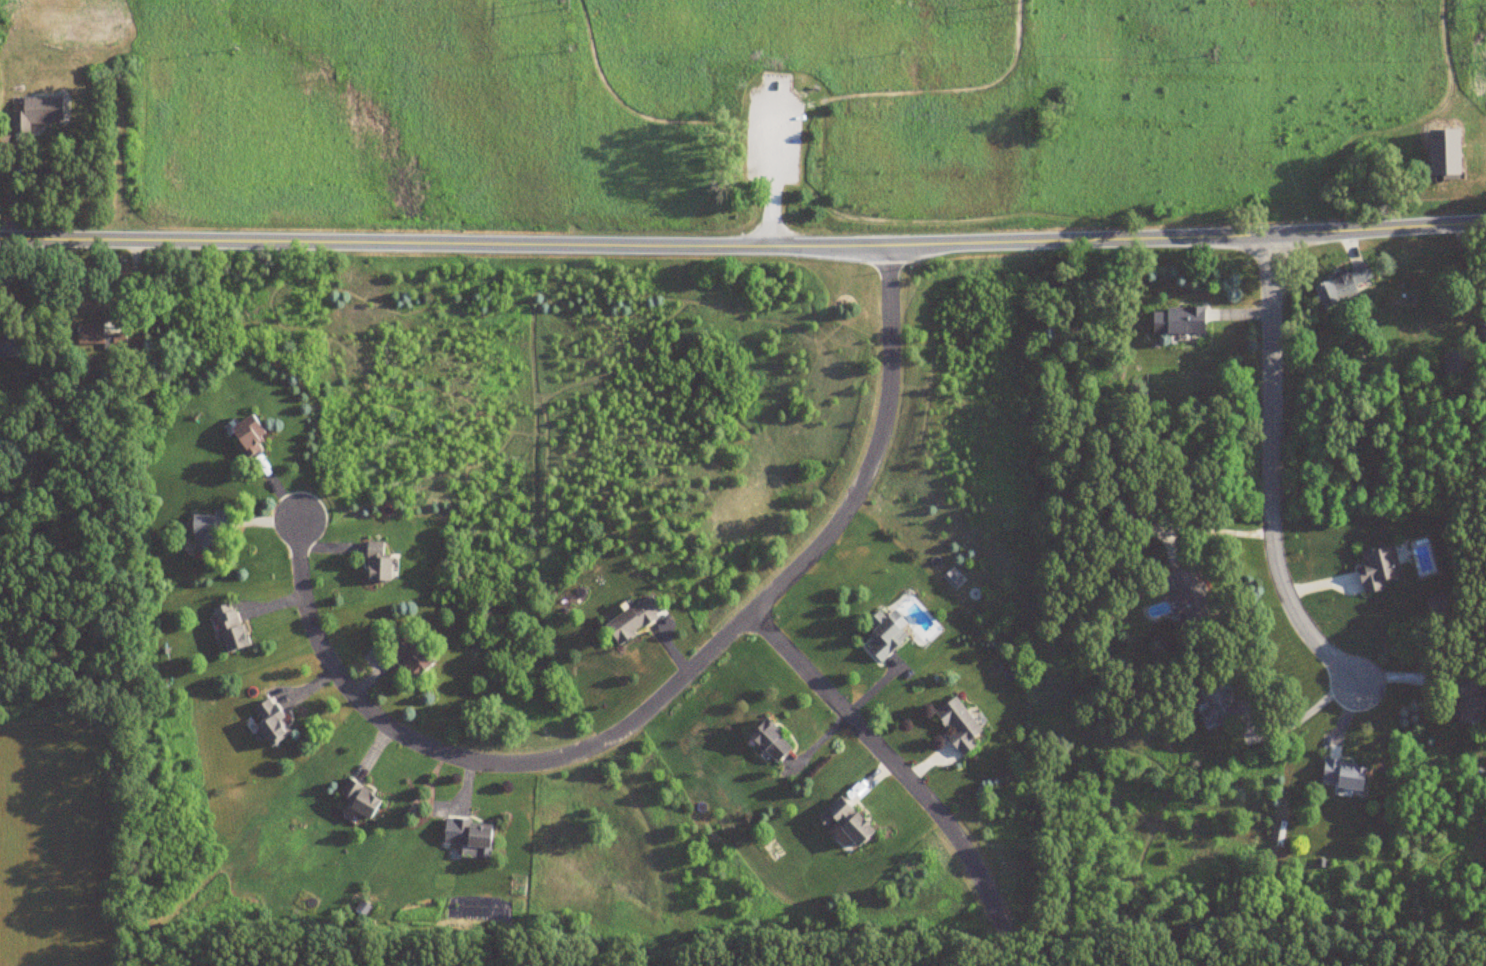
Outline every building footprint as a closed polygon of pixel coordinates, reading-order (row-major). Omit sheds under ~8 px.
[(61,122),(61,96),(22,97),(22,111),(10,111),(11,132),(30,132),(29,123),(61,122)] [(1429,128),(1429,180),(1460,180),(1460,128),(1429,128)] [(1358,285),(1372,280),(1366,264),(1313,282),(1322,308),(1361,294),(1358,285)] [(1153,335),(1204,335),(1204,308),(1153,308),(1153,335)] [(78,324),(78,346),(110,346),(110,335),(104,335),(104,324),(78,324)] [(124,334),(111,334),(111,350),(124,350),(124,334)] [(245,458),(262,450),(258,442),(265,439),(253,415),(230,426),(245,458)] [(231,512),(192,512),(192,550),(219,550),(219,531),(231,531),(231,512)] [(389,557),(380,557),(380,542),(367,542),(367,580),(389,580),(389,557)] [(1401,577),(1394,546),(1356,554),(1365,593),(1383,589),(1381,581),(1401,577)] [(1183,630),(1209,624),(1197,566),(1170,571),(1183,630)] [(662,617),(649,597),(604,625),(617,645),(662,617)] [(211,609),(226,653),(248,646),(233,601),(211,609)] [(907,637),(901,630),(907,624),(894,610),(886,618),(878,611),(865,623),(873,630),(867,636),(875,643),(868,651),(880,663),(907,637)] [(432,662),(405,636),(390,651),(417,678),(432,662)] [(1198,711),(1205,730),(1255,711),(1249,694),(1233,699),(1225,679),(1199,689),(1206,708),(1198,711)] [(961,756),(975,746),(970,739),(981,731),(956,696),(934,712),(950,734),(947,736),(961,756)] [(266,746),(289,736),(274,699),(250,708),(266,746)] [(775,764),(792,746),(765,719),(747,736),(775,764)] [(1322,782),(1335,783),(1334,789),(1363,791),(1365,764),(1324,761),(1322,782)] [(371,820),(381,796),(345,780),(338,796),(350,802),(347,809),(371,820)] [(816,820),(851,853),(873,829),(839,796),(816,820)] [(478,848),(477,857),(488,858),(491,823),(446,819),(444,837),(462,838),(461,846),(478,848)]
